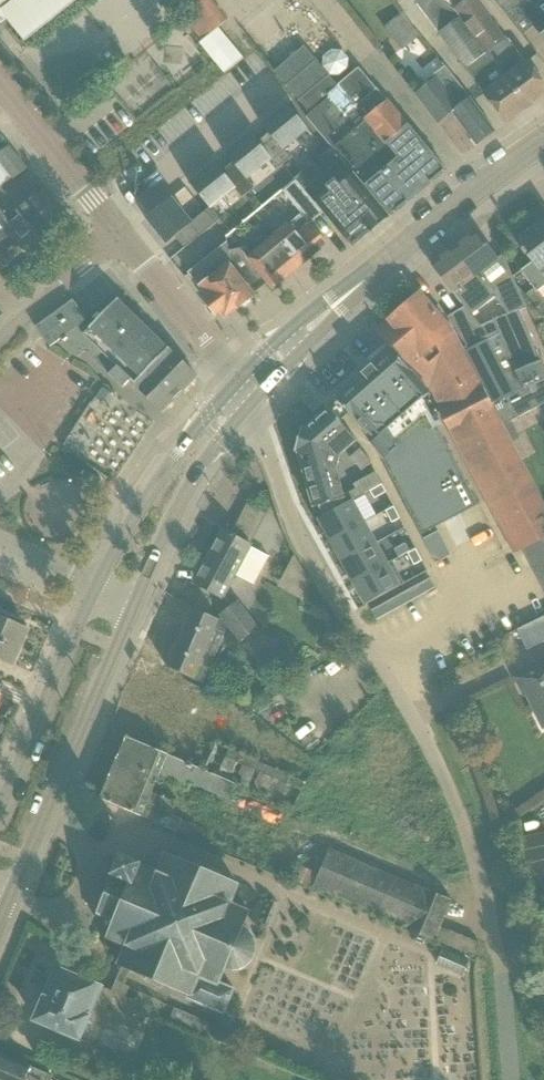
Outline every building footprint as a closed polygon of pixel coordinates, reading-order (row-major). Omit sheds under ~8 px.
[(71,0),(0,0),(0,12),(1,11),(23,38),(71,0)] [(179,1),(190,15),(185,19),(202,40),(209,35),(219,27),(226,21),(209,0),(178,0),(179,1)] [(457,18),(463,26),(466,24),(528,108),(543,96),(543,84),(536,74),(527,61),(524,63),(505,38),(504,39),(475,0),(467,0),(453,10),(458,17),(457,18)] [(534,6),(529,0),(494,0),(514,26),(525,17),(543,40),(543,0),(542,0),(534,6)] [(402,13),(384,27),(401,50),(419,36),(402,13)] [(507,124),(528,108),(466,24),(463,26),(457,18),(438,32),(466,69),(466,68),(484,93),(493,106),(507,124)] [(202,40),(200,42),(214,59),(224,71),(242,57),(219,27),(218,28),(209,35),(202,40)] [(408,125),(377,89),(358,67),(337,85),(304,46),(299,51),(275,72),(310,114),(306,117),(331,148),(341,159),(350,169),(352,167),(391,216),(418,193),(446,170),(445,170),(446,169),(408,125)] [(496,132),(482,114),(478,109),(445,66),(433,75),(435,78),(433,81),(415,94),(439,124),(452,113),(477,146),(496,132)] [(288,104),(262,125),(269,133),(283,151),(284,150),(309,130),(288,104)] [(251,133),(226,154),(233,163),(247,180),(248,179),(271,160),(278,169),(291,158),(284,150),(283,151),(269,133),(258,142),(251,133)] [(27,169),(9,146),(0,153),(0,161),(13,177),(14,179),(27,169)] [(331,148),(318,158),(328,170),(341,159),(331,148)] [(215,162),(189,183),(209,208),(210,209),(211,209),(235,189),(242,198),(255,188),(248,179),(247,180),(233,163),(222,171),(215,162)] [(314,162),(294,179),(296,181),(303,190),(323,174),(314,162)] [(327,188),(313,200),(317,205),(340,234),(352,248),(391,216),(352,167),(350,169),(336,181),(335,180),(326,188),(327,188)] [(301,267),(328,244),(311,223),(323,213),(303,190),(296,181),(283,191),(302,215),(276,237),(301,267)] [(15,231),(21,239),(33,230),(41,240),(67,219),(44,190),(18,211),(20,214),(10,222),(0,210),(0,242),(15,231)] [(172,198),(146,219),(167,245),(175,238),(184,249),(220,220),(211,209),(210,209),(209,208),(192,222),(172,198)] [(257,214),(248,222),(256,232),(265,225),(257,214)] [(543,287),(543,220),(517,240),(523,249),(521,250),(525,255),(531,263),(521,270),(537,292),(543,287)] [(512,275),(503,255),(497,259),(476,231),(432,265),(434,266),(446,282),(464,306),(447,317),(468,351),(466,351),(490,402),(511,443),(520,438),(511,421),(543,404),(543,368),(541,362),(518,310),(518,309),(526,305),(512,275)] [(231,262),(231,263),(248,283),(260,273),(273,290),(301,267),(276,237),(255,254),(249,247),(229,251),(231,262)] [(208,297),(204,300),(217,316),(221,313),(225,318),(238,308),(239,309),(241,306),(246,307),(252,303),(252,298),(255,296),(229,264),(231,263),(231,262),(229,251),(228,243),(201,264),(189,273),(208,297)] [(375,332),(390,349),(391,348),(425,387),(426,389),(428,388),(440,411),(439,412),(513,554),(521,549),(543,591),(543,505),(529,477),(511,443),(490,402),(466,351),(465,352),(446,331),(449,328),(434,310),(419,294),(375,332)] [(118,300),(90,328),(85,321),(88,319),(73,299),(35,327),(50,347),(61,339),(79,357),(85,351),(123,388),(131,381),(163,412),(197,377),(118,300)] [(390,349),(335,398),(373,441),(369,444),(383,461),(421,535),(478,506),(421,394),(426,389),(425,387),(391,348),(390,349)] [(102,387),(96,397),(104,402),(110,392),(102,387)] [(301,428),(295,451),(296,452),(296,451),(299,452),(315,457),(313,462),(303,465),(301,465),(314,508),(319,507),(343,500),(345,499),(344,496),(337,469),(340,456),(357,441),(341,422),(332,412),(328,408),(304,429),(303,429),(303,428),(301,428)] [(358,451),(347,460),(359,474),(369,465),(358,451)] [(385,465),(377,467),(381,479),(390,476),(385,465)] [(377,468),(369,470),(373,482),(381,479),(377,468)] [(368,470),(360,473),(364,485),(372,482),(368,470)] [(361,477),(349,482),(352,486),(351,487),(352,489),(364,485),(361,477)] [(381,484),(370,491),(374,499),(386,492),(381,484)] [(352,500),(318,520),(330,541),(336,538),(365,522),(353,500),(352,500)] [(393,507),(385,511),(392,523),(400,519),(393,507)] [(336,538),(330,541),(341,562),(377,543),(365,522),(336,538)] [(224,599),(235,576),(253,586),(269,555),(251,546),(222,531),(194,583),(224,599)] [(438,531),(424,539),(436,563),(450,555),(438,531)] [(421,536),(413,540),(420,551),(427,546),(421,536)] [(377,543),(341,562),(353,583),(388,564),(377,543)] [(406,543),(395,549),(400,557),(411,551),(406,543)] [(415,549),(408,554),(414,565),(422,561),(415,549)] [(388,564),(353,583),(365,605),(400,585),(404,583),(392,561),(388,564)] [(430,579),(420,584),(425,593),(435,588),(430,579)] [(420,584),(410,589),(415,599),(425,593),(420,584)] [(410,589),(401,595),(406,604),(415,599),(410,589)] [(401,595),(391,600),(396,609),(406,604),(401,595)] [(391,600),(381,605),(386,615),(396,609),(391,600)] [(237,601),(218,614),(240,644),(258,630),(237,601)] [(381,605),(372,611),(377,620),(386,615),(381,605)] [(167,667),(187,676),(203,682),(224,631),(215,627),(219,619),(192,608),(167,667)] [(13,665),(28,630),(0,618),(0,659),(13,665)] [(262,635),(254,650),(266,666),(278,643),(262,635)] [(543,729),(543,664),(535,668),(515,678),(525,697),(527,696),(543,729)] [(146,683),(138,704),(178,721),(187,700),(146,683)] [(138,704),(129,725),(170,742),(178,721),(138,704)] [(285,705),(272,729),(324,757),(339,731),(329,725),(327,728),(285,705)] [(219,715),(211,711),(205,724),(214,727),(219,715)] [(252,734),(255,725),(243,720),(239,728),(252,734)] [(205,724),(200,736),(209,740),(214,727),(205,724)] [(129,725),(120,746),(161,763),(170,742),(129,725)] [(260,737),(272,742),(276,734),(263,729),(260,737)] [(225,733),(210,770),(231,779),(246,742),(225,733)] [(285,748),(288,739),(276,734),(272,742),(285,748)] [(246,742),(231,779),(252,788),(268,751),(246,742)] [(115,744),(101,777),(157,801),(171,767),(161,763),(120,746),(115,744)] [(268,751),(252,788),(274,797),(289,760),(268,751)] [(193,752),(188,764),(197,767),(201,756),(193,752)] [(296,762),(293,770),(305,776),(309,768),(296,762)] [(336,782),(328,804),(370,819),(378,797),(336,782)] [(285,789),(279,801),(288,805),(293,793),(285,789)] [(282,812),(277,824),(285,828),(290,816),(282,812)] [(320,825),(312,847),(354,863),(362,841),(320,825)] [(543,874),(543,832),(521,837),(529,877),(543,874)] [(123,966),(118,979),(123,981),(129,968),(138,973),(160,983),(161,981),(189,993),(188,995),(187,995),(186,998),(222,1013),(233,988),(217,982),(223,969),(232,971),(237,970),(246,965),(251,959),(254,954),(255,947),(255,944),(253,938),(250,933),(245,929),(240,926),(247,910),(229,903),(237,883),(208,871),(209,868),(197,863),(195,867),(165,854),(157,873),(142,866),(142,864),(122,856),(113,876),(115,877),(99,914),(108,918),(106,922),(107,926),(112,928),(108,938),(126,946),(119,964),(123,966)] [(334,858),(321,900),(449,940),(462,898),(334,858)] [(437,964),(462,975),(468,961),(443,950),(437,964)] [(35,1020),(56,1029),(76,1038),(85,1016),(115,1029),(118,1022),(132,1027),(142,1004),(123,996),(128,986),(122,984),(123,981),(118,979),(112,992),(57,969),(48,991),(49,992),(46,999),(45,998),(35,1020)] [(210,1043),(217,1025),(173,1007),(170,1015),(203,1028),(199,1038),(210,1043)] [(22,1079),(48,1079),(50,1075),(16,1060),(0,1053),(0,1079),(22,1079)]
